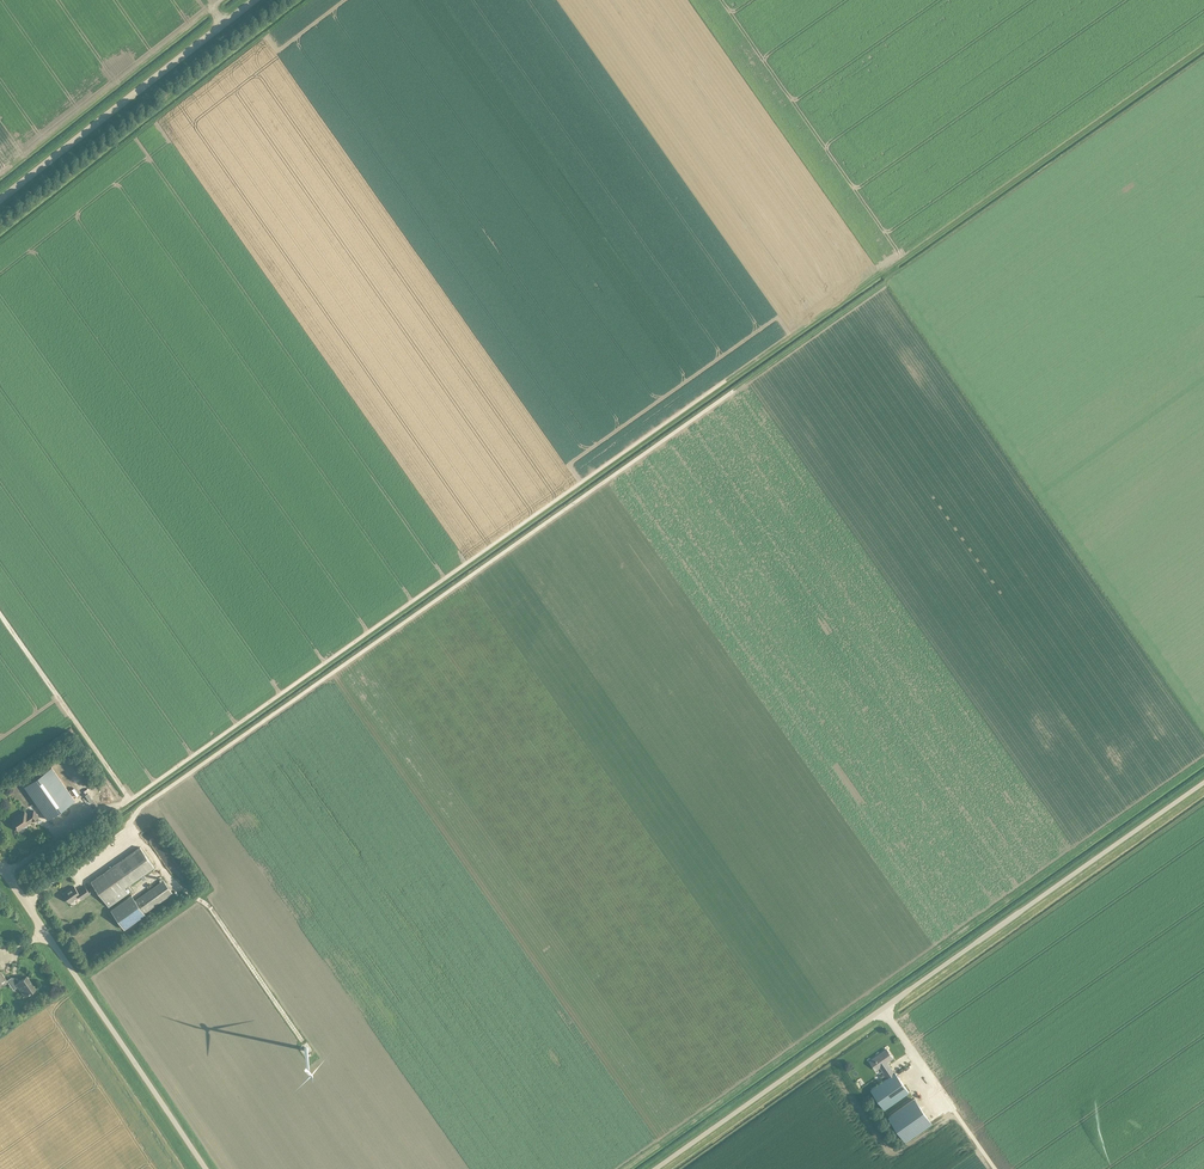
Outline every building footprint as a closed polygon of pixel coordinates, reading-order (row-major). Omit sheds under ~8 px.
[(25,787),(48,819),(74,800),(51,768),(25,787)] [(93,800),(88,793),(85,795),(90,802),(93,800)] [(15,825),(18,830),(23,826),(24,828),(29,825),(28,823),(31,820),(32,821),(38,817),(34,810),(27,815),(25,811),(13,820),(16,825),(15,825)] [(151,838),(161,853),(169,848),(159,833),(151,838)] [(94,886),(96,889),(109,907),(129,893),(125,888),(154,867),(140,847),(91,882),(94,886)] [(182,867),(180,862),(177,864),(170,851),(164,854),(174,872),(182,867)] [(187,872),(180,878),(183,882),(190,876),(187,872)] [(145,914),(144,913),(172,893),(164,881),(136,900),(132,895),(111,910),(124,929),(145,914)] [(96,889),(94,886),(88,890),(85,886),(80,889),(81,891),(79,893),(74,886),(63,894),(69,902),(79,896),(81,899),(96,889)] [(7,980),(0,971),(0,988),(3,986),(8,982),(7,980)] [(18,986),(25,996),(30,993),(36,989),(27,977),(24,979),(24,980),(22,981),(21,980),(19,982),(16,978),(11,977),(7,980),(8,982),(13,990),(18,986)] [(870,1061),(874,1067),(876,1070),(880,1067),(885,1073),(883,1074),(887,1079),(894,1073),(886,1062),(889,1060),(889,1061),(893,1058),(887,1049),(886,1050),(887,1050),(881,1054),(870,1061)] [(932,1084),(937,1081),(926,1065),(921,1068),(932,1084)] [(894,1073),(887,1079),(871,1090),(885,1110),(909,1092),(895,1073),(894,1073)] [(942,1098),(950,1107),(947,1110),(951,1114),(957,1108),(945,1095),(942,1098)] [(931,1124),(930,1122),(914,1099),(889,1116),(907,1141),(931,1124)]
